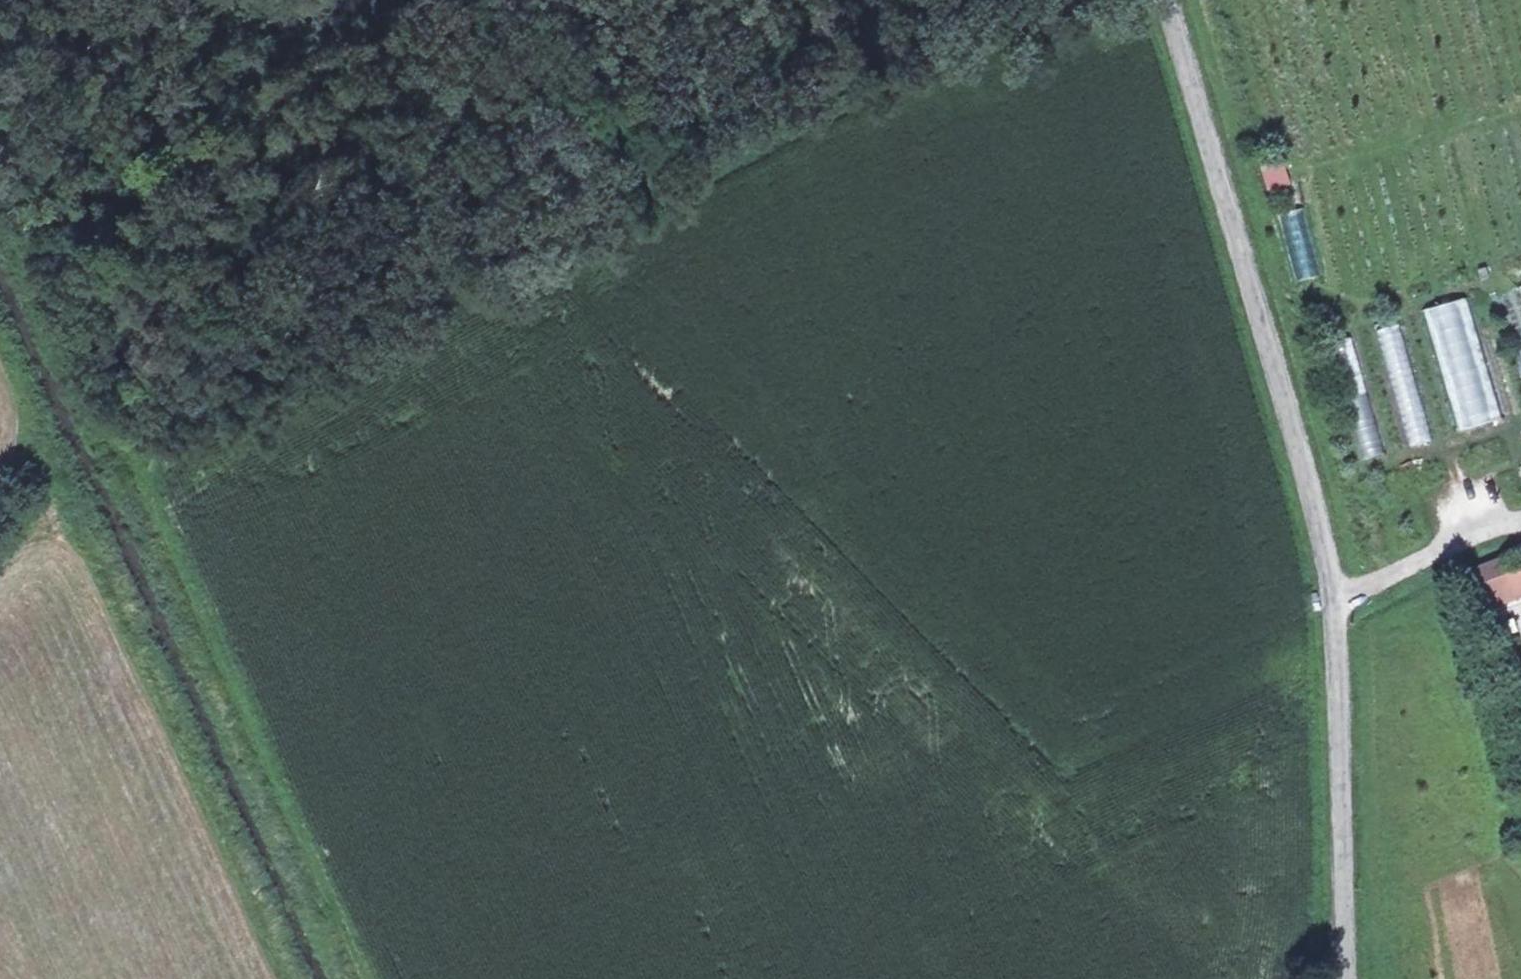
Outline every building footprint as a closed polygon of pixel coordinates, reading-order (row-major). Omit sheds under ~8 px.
[(1260,165),(1266,190),(1290,184),(1283,159),(1260,165)] [(1495,295),(1520,372),(1520,294),(1519,287),(1495,295)] [(1466,300),(1423,313),(1459,431),(1502,418),(1466,300)] [(1399,325),(1375,332),(1407,449),(1431,442),(1399,325)] [(1352,337),(1328,344),(1361,462),(1385,455),(1352,337)] [(1503,564),(1498,549),(1470,559),(1475,574),(1503,564)]
